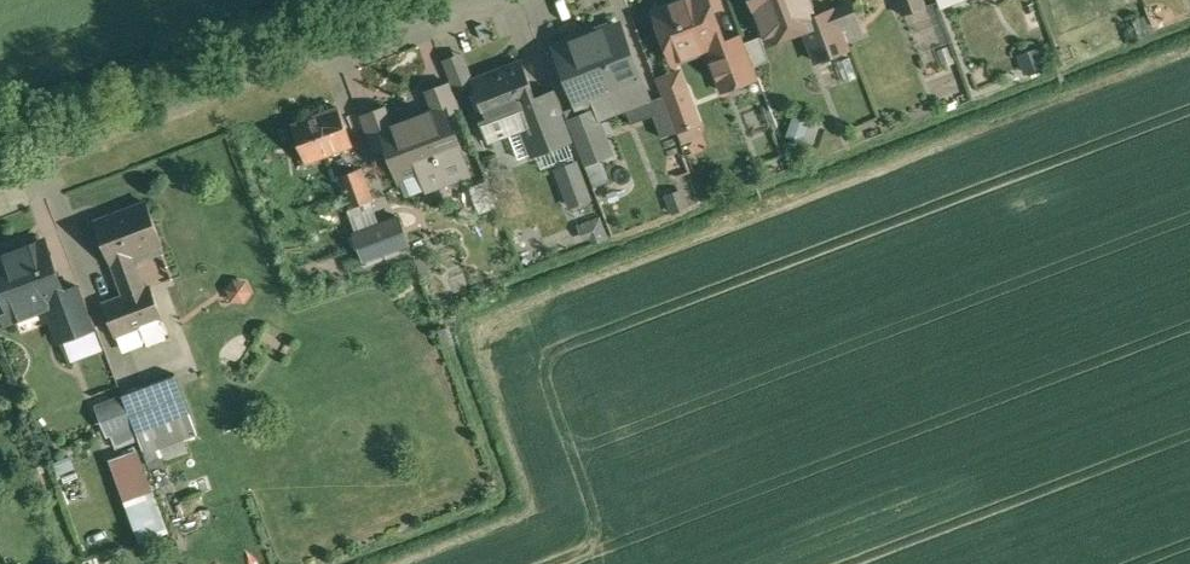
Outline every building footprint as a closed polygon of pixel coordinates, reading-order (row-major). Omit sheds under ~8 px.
[(726,44),(710,0),(690,0),(657,12),(672,52),(704,40),(724,94),(759,81),(743,37),(726,44)] [(759,17),(767,37),(803,24),(816,19),(815,17),(809,0),(752,0),(759,17)] [(906,15),(927,7),(924,0),(900,0),(906,15)] [(941,8),(962,0),(938,0),(941,8)] [(852,3),(836,9),(844,30),(859,25),(852,3)] [(835,9),(815,17),(816,19),(803,24),(817,62),(851,50),(844,30),(835,9)] [(579,41),(556,49),(578,105),(591,101),(595,111),(598,117),(647,98),(620,25),(600,33),(599,30),(578,38),(579,41)] [(462,55),(445,61),(457,93),(474,86),(472,82),(462,55)] [(523,62),(472,82),(474,86),(487,120),(481,122),(488,142),(509,134),(519,160),(567,141),(557,114),(556,112),(542,117),(536,103),(538,103),(537,100),(523,62)] [(681,74),(657,83),(676,132),(700,123),(681,74)] [(426,92),(434,112),(445,108),(447,114),(460,109),(450,83),(426,92)] [(557,92),(537,100),(538,103),(536,103),(542,117),(556,112),(557,114),(564,111),(557,92)] [(383,132),(394,127),(386,107),(361,116),(374,153),(389,148),(383,132)] [(353,146),(339,108),(292,125),(307,164),(353,146)] [(394,127),(383,132),(389,148),(401,179),(421,172),(427,188),(469,173),(447,114),(445,108),(434,112),(394,127)] [(595,111),(568,122),(584,163),(611,152),(598,117),(595,111)] [(576,164),(558,170),(571,207),(590,200),(576,164)] [(362,168),(339,177),(351,208),(373,200),(362,168)] [(147,204),(95,224),(111,265),(112,264),(125,298),(146,290),(133,256),(163,245),(147,204)] [(398,216),(355,233),(365,261),(408,245),(398,216)] [(27,249),(26,248),(23,246),(16,249),(14,252),(15,253),(0,259),(0,283),(7,301),(0,303),(0,305),(7,323),(49,307),(67,300),(65,293),(45,242),(27,249)] [(81,287),(65,293),(67,300),(49,307),(62,340),(96,328),(81,287)] [(125,298),(105,306),(117,337),(163,319),(151,288),(146,290),(125,298)] [(176,376),(122,395),(123,398),(137,434),(190,414),(176,376)] [(123,398),(99,407),(110,434),(111,434),(115,447),(139,438),(137,434),(123,398)] [(137,452),(111,461),(126,501),(152,492),(137,452)]
